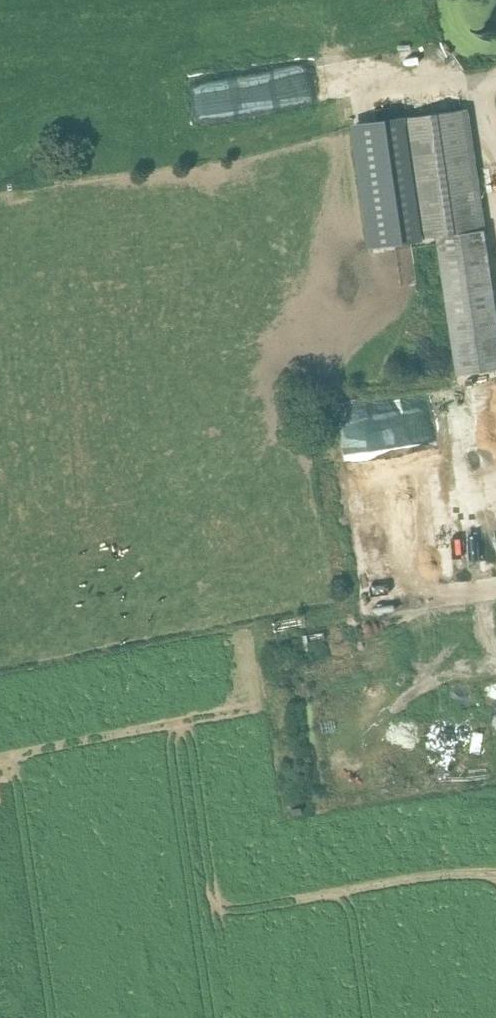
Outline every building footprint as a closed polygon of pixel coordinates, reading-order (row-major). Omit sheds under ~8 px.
[(466,110),(402,119),(419,239),(436,236),(484,229),(466,110)] [(367,246),(419,239),(402,119),(350,126),(367,246)] [(484,229),(436,236),(441,272),(489,265),(484,229)] [(441,272),(456,375),(495,369),(495,314),(489,265),(441,272)]
